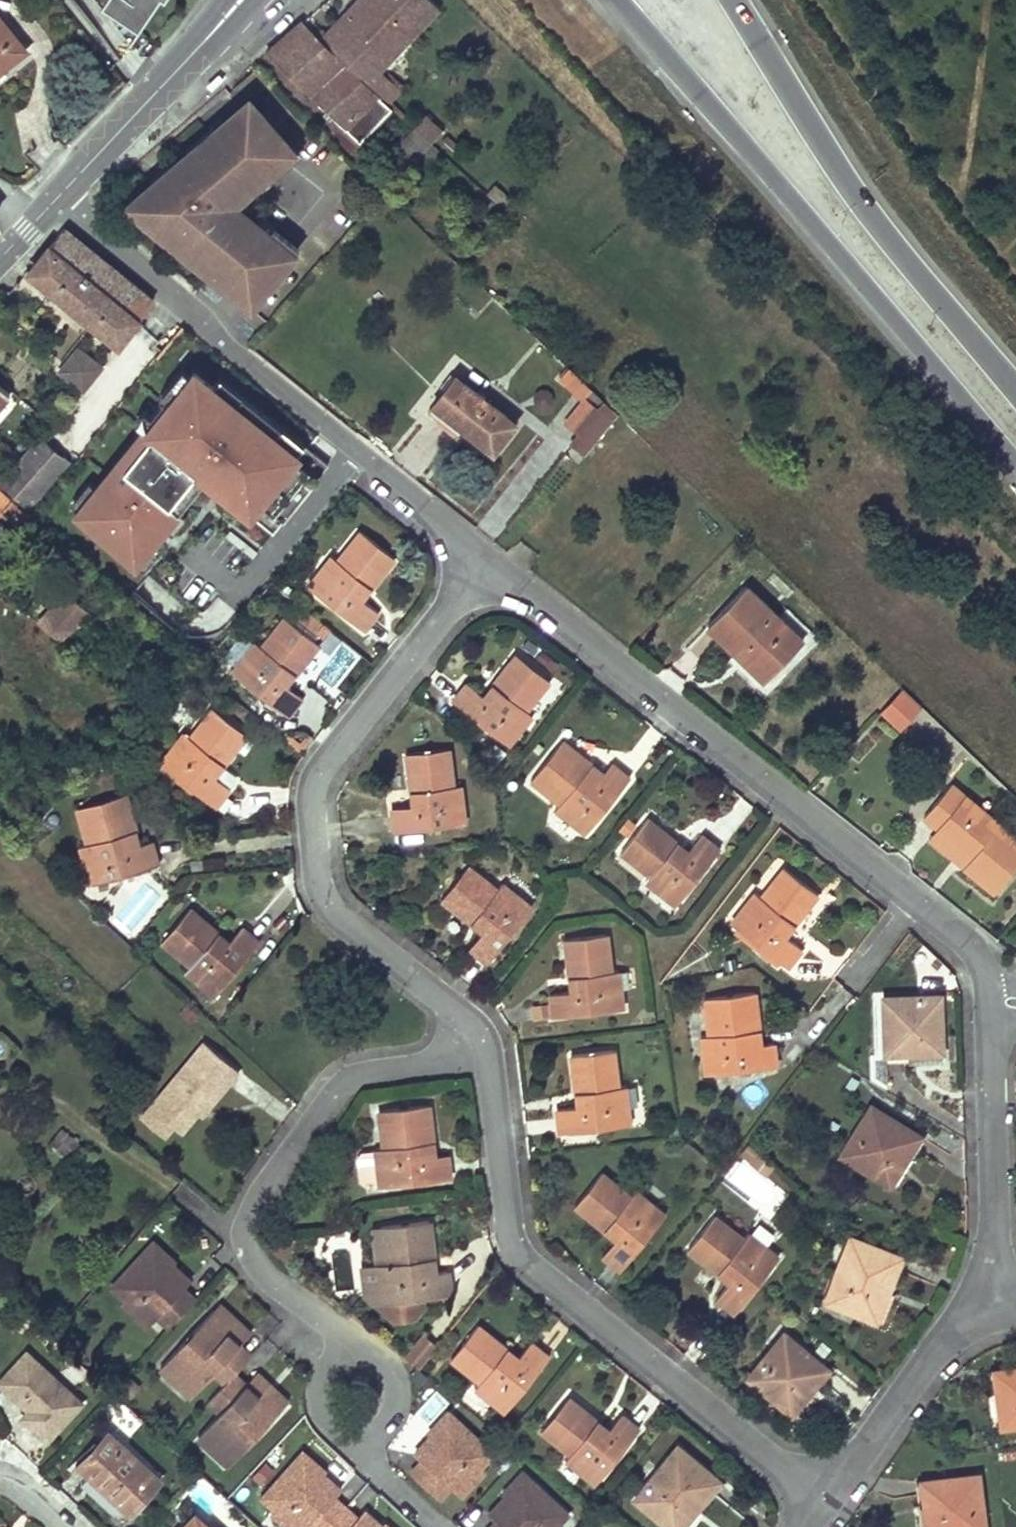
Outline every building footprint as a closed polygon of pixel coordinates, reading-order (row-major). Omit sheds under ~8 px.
[(100,3),(136,28),(155,0),(102,0),(100,3)] [(439,8),(431,0),(357,0),(319,38),(387,104),(401,89),(379,70),(391,56),(385,51),(406,30),(411,36),(439,8)] [(0,18),(0,70),(25,49),(0,18)] [(319,38),(302,20),(264,54),(359,144),(391,108),(387,104),(319,38)] [(391,56),(411,36),(406,30),(385,51),(391,56)] [(194,260),(251,306),(298,247),(271,225),(267,231),(240,209),(238,212),(233,208),(241,198),(245,200),(289,144),(251,101),(215,133),(218,136),(196,156),(191,151),(173,166),(179,172),(161,194),(152,185),(134,201),(152,215),(146,222),(179,249),(185,241),(200,252),(194,260)] [(440,130),(426,116),(413,128),(428,143),(440,130)] [(428,143),(413,128),(380,163),(396,177),(428,143)] [(173,166),(152,185),(161,194),(179,172),(173,166)] [(134,201),(127,207),(146,222),(152,215),(134,201)] [(117,344),(153,303),(63,229),(28,273),(117,344)] [(200,252),(185,241),(179,249),(194,260),(200,252)] [(80,390),(100,367),(77,348),(58,370),(80,390)] [(163,400),(167,403),(190,376),(181,369),(159,397),(163,400)] [(599,396),(570,369),(562,378),(583,399),(566,421),(580,434),(572,444),(584,454),(611,421),(600,411),(605,403),(599,396)] [(212,386),(194,371),(190,376),(167,403),(163,400),(149,417),(153,420),(145,430),(96,489),(78,511),(74,516),(132,565),(152,542),(164,528),(177,511),(187,499),(178,493),(196,471),(201,464),(217,476),(234,490),(228,498),(253,518),(264,505),(283,520),(328,465),(303,445),(296,454),(274,436),(281,427),(242,395),(235,404),(212,386)] [(517,422),(456,376),(429,412),(459,436),(464,429),(494,452),(517,422)] [(219,377),(212,386),(235,404),(242,395),(219,377)] [(134,421),(145,430),(153,420),(149,417),(142,411),(134,421)] [(0,476),(0,485),(29,511),(71,464),(46,442),(60,428),(50,419),(47,422),(44,426),(0,476)] [(274,436),(296,454),(303,445),(281,427),(274,436)] [(187,499),(204,478),(196,471),(178,493),(187,499)] [(234,490),(217,476),(211,484),(228,498),(234,490)] [(78,511),(96,489),(88,483),(70,505),(78,511)] [(2,513),(19,529),(29,515),(0,490),(0,516),(2,513)] [(283,520),(264,505),(253,518),(273,533),(283,520)] [(171,534),(185,518),(177,511),(164,528),(171,534)] [(369,590),(394,559),(360,531),(337,561),(331,556),(306,586),(363,632),(378,613),(361,600),(355,595),(363,585),(369,590)] [(143,571),(160,549),(152,542),(132,565),(143,571)] [(361,600),(369,590),(363,585),(355,595),(361,600)] [(786,624),(747,586),(708,625),(765,682),(791,653),(774,636),(786,624)] [(295,675),(318,646),(284,618),(262,646),(256,642),(231,673),(287,717),(302,698),(287,685),(281,682),(289,670),(295,675)] [(526,710),(549,681),(515,655),(492,684),(498,688),(488,700),(483,696),(467,682),(452,701),(509,746),(533,716),(526,710)] [(733,655),(728,661),(758,687),(763,681),(733,655)] [(287,685),(295,675),(289,670),(281,682),(287,685)] [(498,688),(492,684),(483,696),(488,700),(498,688)] [(879,710),(900,731),(924,708),(903,687),(879,710)] [(223,765),(246,736),(213,709),(189,739),(184,734),(160,764),(215,808),(230,789),(214,776),(208,772),(216,760),(223,765)] [(593,766),(562,740),(531,780),(560,804),(555,810),(585,834),(630,778),(612,764),(603,774),(594,786),(583,779),(593,766)] [(453,786),(449,749),(405,754),(410,792),(417,791),(419,805),(411,806),(391,808),(393,832),(465,823),(460,785),(453,786)] [(214,776),(223,765),(216,760),(208,772),(214,776)] [(594,786),(603,774),(593,766),(583,779),(594,786)] [(951,784),(924,817),(937,828),(972,857),(964,867),(996,892),(1015,868),(1015,837),(951,784)] [(417,791),(410,792),(411,806),(419,805),(417,791)] [(138,833),(125,794),(76,807),(86,844),(78,845),(89,883),(158,864),(152,841),(140,844),(132,846),(128,834),(138,833)] [(678,843),(647,818),(620,852),(650,876),(645,881),(675,906),(719,850),(701,835),(689,851),(683,858),(672,850),(678,843)] [(972,857),(937,828),(929,838),(964,867),(972,857)] [(140,844),(138,833),(128,834),(132,846),(140,844)] [(683,858),(689,851),(678,843),(672,850),(683,858)] [(496,889),(467,866),(440,900),(471,925),(475,919),(486,928),(482,933),(469,948),(487,962),(532,908),(501,883),(496,889)] [(795,925),(818,895),(783,869),(761,899),(754,893),(729,924),(787,968),(801,950),(785,937),(778,931),(788,919),(795,925)] [(219,933),(188,908),(160,941),(188,965),(183,971),(214,997),(259,942),(241,928),(229,942),(222,950),(211,941),(219,933)] [(486,928),(475,919),(471,925),(482,933),(486,928)] [(785,937),(795,925),(788,919),(778,931),(785,937)] [(222,950),(229,942),(219,933),(211,941),(222,950)] [(611,971),(607,935),(564,939),(568,978),(576,977),(577,991),(569,992),(550,994),(550,1003),(552,1018),(622,1009),(618,970),(611,971)] [(576,977),(568,978),(569,992),(577,991),(576,977)] [(759,1031),(755,993),(703,998),(707,1035),(701,1036),(705,1074),(776,1067),(774,1043),(760,1044),(746,1045),(745,1033),(759,1031)] [(939,996),(882,998),(884,1055),(908,1055),(907,1046),(915,1046),(916,1048),(941,1048),(939,996)] [(550,1003),(537,1004),(539,1019),(552,1018),(550,1003)] [(759,1031),(745,1033),(746,1045),(760,1044),(759,1031)] [(204,1043),(151,1107),(173,1127),(180,1132),(197,1113),(202,1107),(206,1110),(238,1071),(204,1043)] [(915,1046),(907,1046),(908,1055),(941,1053),(941,1048),(916,1048),(915,1046)] [(618,1087),(615,1051),(571,1056),(574,1093),(582,1092),(583,1105),(576,1106),(557,1108),(559,1133),(630,1125),(626,1086),(618,1087)] [(582,1092),(574,1093),(576,1106),(583,1105),(582,1092)] [(434,1144),(429,1104),(378,1110),(383,1147),(375,1147),(380,1187),(450,1178),(447,1155),(435,1156),(420,1158),(418,1145),(434,1144)] [(151,1107),(141,1118),(163,1138),(173,1127),(151,1107)] [(200,1116),(206,1110),(202,1107),(197,1113),(200,1116)] [(919,1138),(870,1107),(840,1156),(884,1184),(898,1163),(895,1161),(899,1153),(907,1158),(919,1138)] [(435,1156),(434,1144),(418,1145),(420,1158),(435,1156)] [(889,1187),(907,1158),(899,1153),(895,1161),(898,1163),(884,1184),(889,1187)] [(630,1195),(601,1173),(574,1206),(604,1231),(609,1225),(619,1234),(614,1239),(601,1255),(620,1270),(665,1215),(634,1190),(630,1195)] [(743,1239),(714,1216),(687,1250),(719,1275),(723,1269),(733,1277),(729,1284),(716,1300),(735,1314),(779,1256),(747,1233),(743,1239)] [(434,1259),(430,1220),(380,1226),(384,1262),(376,1263),(381,1304),(451,1294),(448,1271),(435,1273),(428,1274),(426,1259),(434,1259)] [(619,1234),(609,1225),(604,1231),(614,1239),(619,1234)] [(901,1258),(850,1239),(824,1302),(868,1318),(878,1296),(872,1294),(875,1287),(886,1292),(901,1258)] [(169,1328),(195,1301),(183,1290),(173,1281),(162,1277),(172,1266),(175,1264),(153,1244),(116,1284),(129,1295),(125,1300),(152,1324),(157,1317),(169,1328)] [(435,1273),(434,1259),(426,1259),(428,1274),(435,1273)] [(190,1282),(172,1266),(162,1277),(173,1281),(183,1290),(190,1282)] [(733,1277),(723,1269),(719,1275),(729,1284),(733,1277)] [(112,1288),(125,1300),(129,1295),(116,1284),(112,1288)] [(874,1321),(886,1292),(875,1287),(872,1294),(878,1296),(868,1318),(874,1321)] [(147,1329),(152,1324),(125,1300),(121,1304),(147,1329)] [(212,1374),(225,1384),(233,1376),(250,1357),(223,1335),(229,1329),(209,1312),(189,1336),(194,1339),(186,1348),(182,1345),(159,1372),(191,1400),(212,1374)] [(507,1349),(478,1325),(451,1359),(479,1382),(474,1387),(505,1413),(549,1357),(531,1342),(519,1357),(512,1366),(501,1356),(507,1349)] [(827,1368),(784,1333),(748,1378),(786,1410),(803,1390),(801,1388),(807,1381),(813,1387),(827,1368)] [(421,1367),(437,1344),(422,1334),(406,1357),(421,1367)] [(194,1339),(189,1336),(182,1345),(186,1348),(194,1339)] [(519,1357),(507,1349),(501,1356),(512,1366),(519,1357)] [(27,1354),(0,1383),(28,1409),(38,1418),(31,1425),(48,1441),(81,1404),(27,1354)] [(993,1372),(995,1395),(1001,1394),(1006,1426),(1015,1425),(1015,1369),(993,1372)] [(225,1384),(208,1403),(219,1414),(197,1437),(227,1467),(252,1441),(248,1437),(256,1428),(261,1432),(282,1410),(263,1392),(257,1399),(233,1376),(225,1384)] [(791,1413),(813,1387),(807,1381),(801,1388),(803,1390),(786,1410),(791,1413)] [(1006,1426),(1001,1394),(995,1395),(1000,1427),(1006,1426)] [(598,1421),(567,1397),(540,1431),(569,1455),(564,1460),(595,1484),(639,1429),(622,1415),(609,1431),(603,1436),(593,1427),(598,1421)] [(38,1418),(28,1409),(22,1417),(31,1425),(38,1418)] [(411,1472),(439,1498),(449,1486),(456,1492),(480,1465),(476,1461),(488,1449),(448,1412),(428,1434),(430,1436),(441,1446),(437,1451),(431,1450),(422,1460),(411,1472)] [(609,1431),(598,1421),(593,1427),(603,1436),(609,1431)] [(252,1441),(261,1432),(256,1428),(248,1437),(252,1441)] [(161,1481),(108,1432),(78,1466),(130,1513),(161,1481)] [(441,1446),(430,1436),(414,1454),(422,1460),(431,1450),(437,1451),(441,1446)] [(678,1446),(634,1499),(669,1526),(671,1526),(685,1511),(681,1507),(686,1501),(695,1509),(719,1480),(678,1446)] [(476,1461),(480,1465),(492,1453),(488,1449),(476,1461)] [(313,1526),(329,1526),(347,1508),(336,1497),(325,1488),(320,1489),(315,1485),(325,1474),(327,1471),(306,1451),(269,1491),(282,1503),(278,1507),(299,1526),(308,1526),(310,1525),(313,1526)] [(480,1465),(456,1492),(461,1496),(485,1470),(480,1465)] [(342,1490),(325,1474),(315,1485),(320,1489),(325,1488),(336,1497),(342,1490)] [(551,1524),(563,1511),(522,1475),(503,1497),(505,1499),(516,1509),(512,1514),(506,1513),(497,1524),(494,1526),(555,1526),(551,1524)] [(977,1476),(921,1482),(923,1506),(929,1506),(931,1526),(984,1526),(977,1476)] [(265,1496),(278,1507),(282,1503),(269,1491),(265,1496)] [(516,1509),(505,1499),(489,1517),(497,1524),(506,1513),(512,1514),(516,1509)] [(671,1526),(680,1526),(695,1509),(686,1501),(681,1507),(685,1511),(671,1526)] [(929,1506),(923,1506),(926,1526),(931,1526),(929,1506)] [(278,1507),(273,1512),(290,1526),(299,1526),(278,1507)] [(329,1526),(368,1526),(359,1518),(347,1508),(329,1526)] [(383,1526),(365,1511),(359,1518),(368,1526),(382,1526),(383,1526)] [(555,1526),(557,1526),(567,1515),(563,1511),(551,1524),(555,1526)] [(194,1515),(183,1526),(208,1526),(194,1515)]
